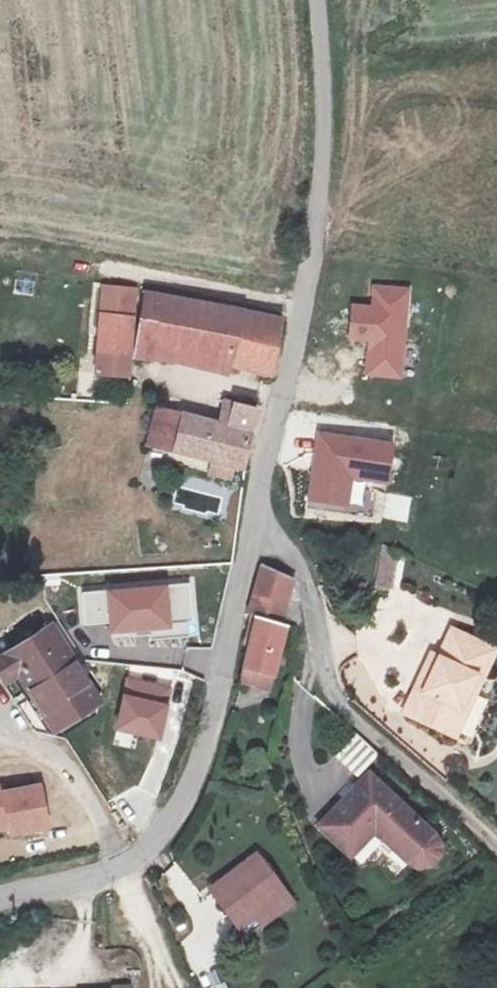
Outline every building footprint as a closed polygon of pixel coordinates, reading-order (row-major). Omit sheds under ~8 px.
[(350,305),(347,344),(366,345),(364,378),(404,381),(411,288),(371,285),(370,306),(350,305)] [(281,316),(151,296),(142,356),(172,361),(174,349),(272,367),(281,316)] [(129,358),(134,322),(105,318),(100,354),(129,358)] [(251,468),(262,412),(224,405),(220,429),(161,418),(153,459),(174,464),(197,467),(199,457),(251,468)] [(317,431),(305,503),(348,510),(353,482),(388,488),(395,445),(317,431)] [(398,566),(384,564),(380,589),(394,590),(398,566)] [(147,620),(154,584),(100,575),(93,611),(147,620)] [(266,575),(257,617),(291,623),(297,590),(291,579),(266,575)] [(298,624),(291,623),(257,617),(249,670),(287,677),(298,624)] [(55,629),(0,664),(0,674),(8,688),(24,677),(61,735),(106,703),(55,629)] [(442,659),(439,657),(423,690),(415,686),(402,711),(444,732),(457,707),(459,708),(475,675),(482,678),(496,650),(455,631),(442,659)] [(439,657),(431,653),(415,686),(423,690),(439,657)] [(453,737),(482,678),(475,675),(459,708),(457,707),(444,732),(453,737)] [(114,733),(160,744),(173,688),(128,677),(114,733)] [(334,756),(356,778),(379,756),(357,734),(334,756)] [(370,778),(323,830),(355,858),(381,831),(414,860),(421,866),(426,868),(434,867),(443,861),(445,854),(442,846),(437,838),(370,778)] [(50,832),(40,780),(0,787),(0,834),(5,833),(6,841),(50,832)] [(266,857),(215,888),(237,922),(287,889),(266,857)]
